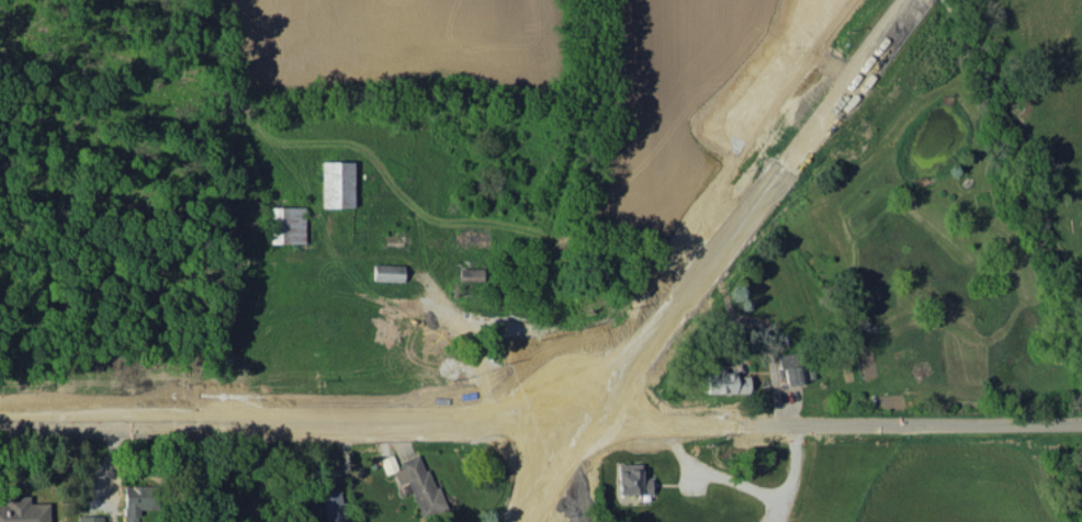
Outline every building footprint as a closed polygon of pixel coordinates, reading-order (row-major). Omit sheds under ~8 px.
[(352,161),(320,160),(319,207),(352,207),(352,161)] [(303,205),(268,206),(268,243),(304,242),(303,205)] [(402,264),(372,263),(372,280),(402,281),(402,264)] [(483,267),(459,267),(459,280),(483,280),(483,267)] [(777,354),(780,366),(784,366),(787,384),(804,381),(798,350),(777,354)] [(706,392),(748,392),(748,374),(724,373),(724,370),(706,370),(706,392)] [(441,509),(421,452),(395,461),(392,454),(379,458),(383,473),(391,470),(396,485),(407,481),(419,517),(441,509)] [(650,493),(650,478),(640,477),(640,463),(616,463),(615,493),(650,493)] [(137,508),(146,508),(147,485),(123,484),(122,521),(137,521),(137,508)] [(325,521),(345,521),(338,489),(318,493),(325,521)] [(47,502),(27,502),(27,494),(2,495),(2,502),(0,502),(0,521),(47,521),(47,502)]
